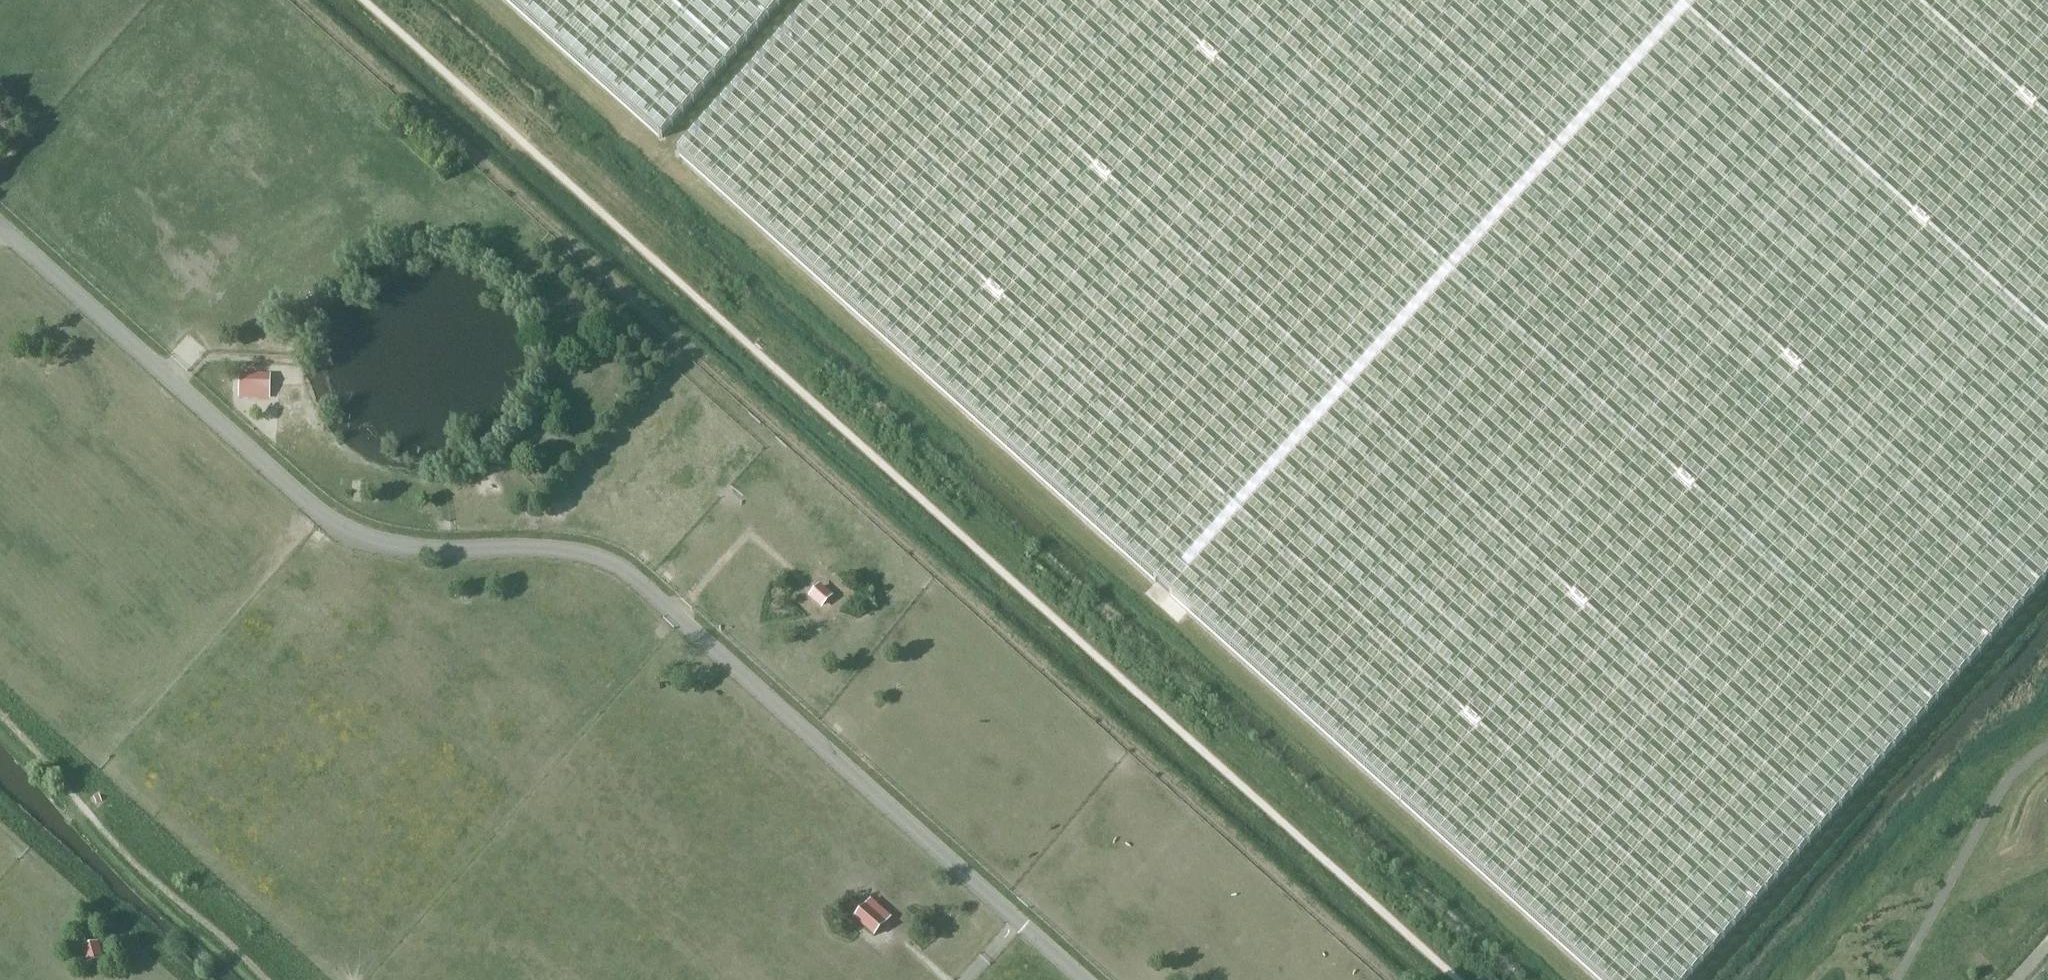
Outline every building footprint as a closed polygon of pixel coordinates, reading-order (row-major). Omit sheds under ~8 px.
[(660,138),(783,0),(506,0),(660,138)] [(678,154),(1156,582),(1170,594),(1600,979),(1686,979),(2047,576),(2047,0),(816,0),(678,154)] [(240,368),(238,394),(271,396),(272,370),(240,368)] [(808,593),(821,604),(832,591),(819,580),(808,593)] [(856,915),(874,933),(891,915),(873,897),(856,915)] [(81,943),(85,959),(105,954),(101,938),(81,943)]
